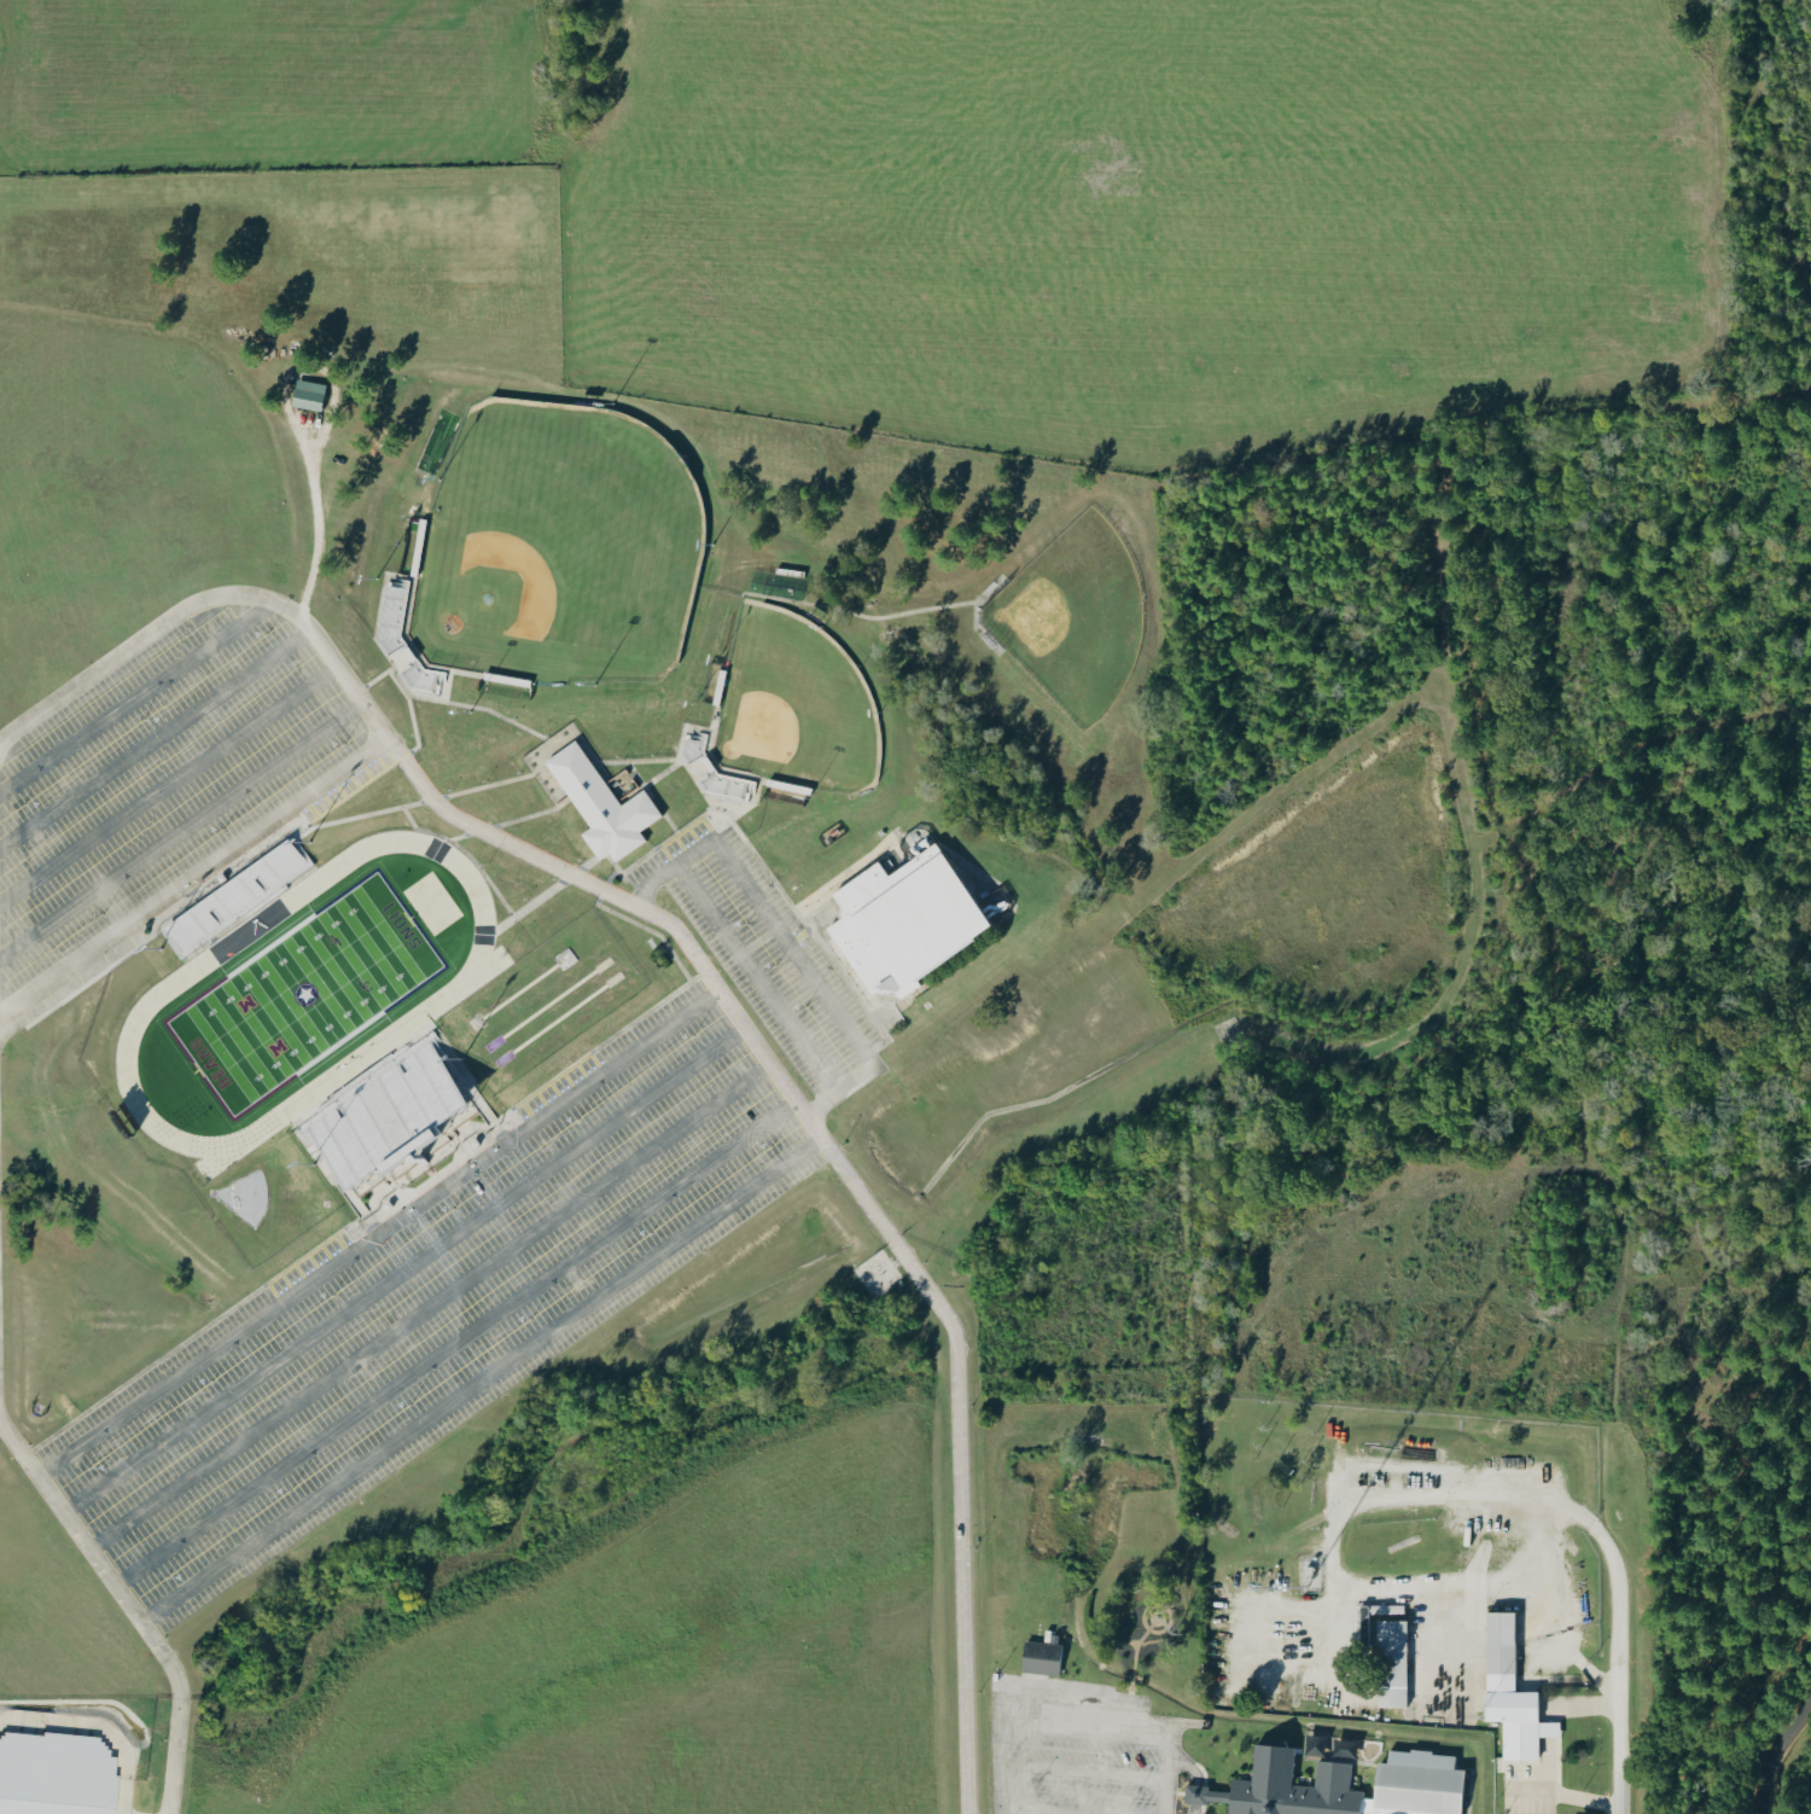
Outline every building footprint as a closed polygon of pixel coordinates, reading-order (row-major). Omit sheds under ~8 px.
[(289,404),(318,410),(324,385),(295,378),(289,404)] [(388,653),(377,639),(386,587),(404,589),(395,634),(402,643),(388,653)] [(526,693),(528,681),(482,674),(479,686),(526,693)] [(613,861),(607,854),(598,860),(595,856),(580,833),(588,826),(542,762),(573,740),(617,802),(619,804),(641,789),(660,815),(636,832),(644,841),(613,861)] [(809,802),(811,790),(767,779),(764,791),(809,802)] [(308,866),(289,839),(163,930),(181,957),(202,942),(283,884),(308,866)] [(825,928),(835,920),(838,905),(831,893),(877,860),(887,876),(933,842),(991,923),(915,978),(920,984),(899,999),(896,995),(874,993),(870,994),(825,928)] [(447,1140),(444,1135),(476,1111),(454,1078),(458,1076),(426,1033),(408,1046),(389,1059),(371,1074),(350,1087),(333,1100),(316,1112),(298,1126),(328,1169),(332,1167),(356,1198),(388,1174),(391,1180),(417,1162),(420,1167),(426,1163),(421,1157),(447,1140)] [(1511,1610),(1482,1610),(1482,1721),(1500,1721),(1500,1759),(1536,1759),(1536,1736),(1558,1736),(1558,1721),(1534,1721),(1534,1690),(1511,1690),(1511,1610)] [(1377,1685),(1374,1685),(1374,1707),(1404,1706),(1403,1619),(1376,1619),(1377,1685)] [(49,1734),(8,1733),(1,1745),(1,1748),(0,1751),(0,1813),(120,1813),(122,1760),(113,1754),(114,1746),(96,1736),(49,1734)] [(1385,1747),(1383,1762),(1372,1761),(1368,1797),(1347,1788),(1350,1763),(1315,1759),(1312,1786),(1287,1783),(1291,1747),(1251,1742),(1247,1779),(1230,1778),(1225,1790),(1183,1785),(1182,1794),(1231,1813),(1358,1813),(1370,1813),(1455,1813),(1460,1769),(1450,1768),(1452,1755),(1385,1747)]
